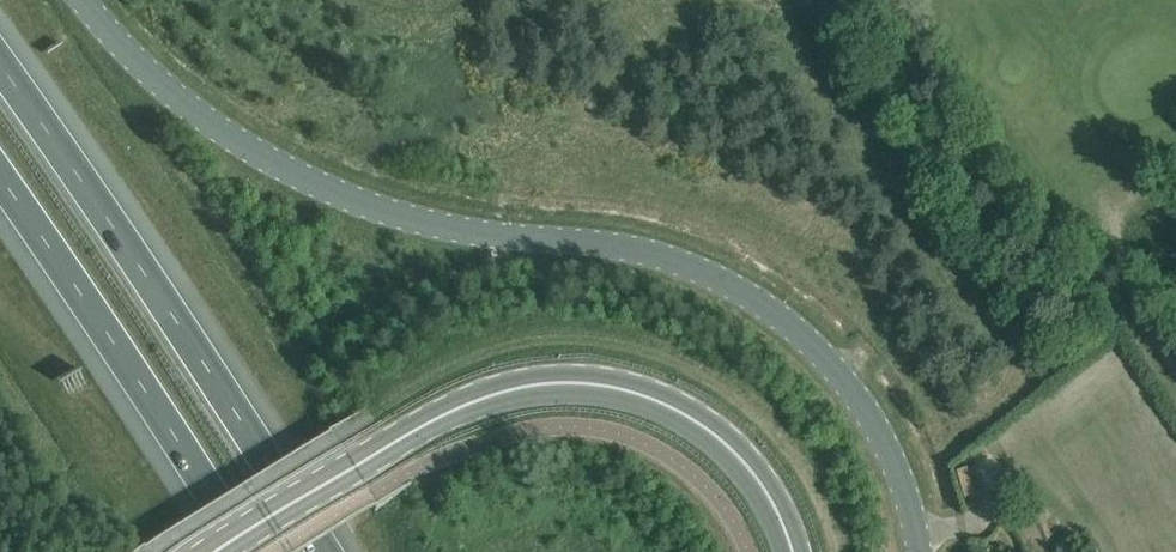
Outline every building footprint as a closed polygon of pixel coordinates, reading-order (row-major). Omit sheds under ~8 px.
[(965,465),(954,469),(965,498),(976,494),(965,465)]
